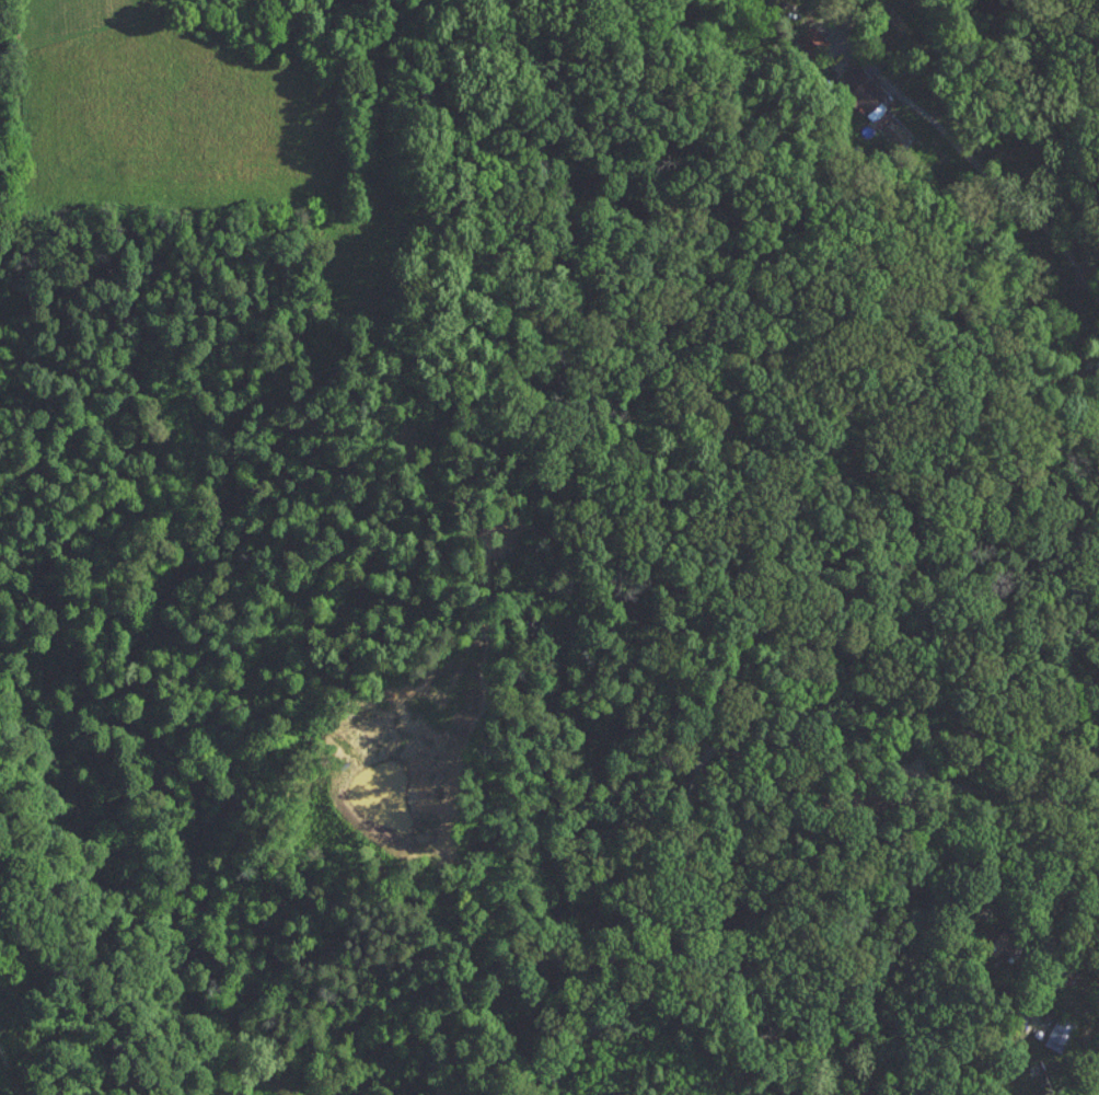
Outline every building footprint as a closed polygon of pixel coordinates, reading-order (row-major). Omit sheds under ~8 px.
[(826,39),(811,23),(792,40),(808,56),(826,39)] [(831,86),(874,119),(884,106),(879,102),(887,92),(849,63),(831,86)] [(1044,1043),(1062,1051),(1075,1023),(1057,1015),(1044,1043)]
